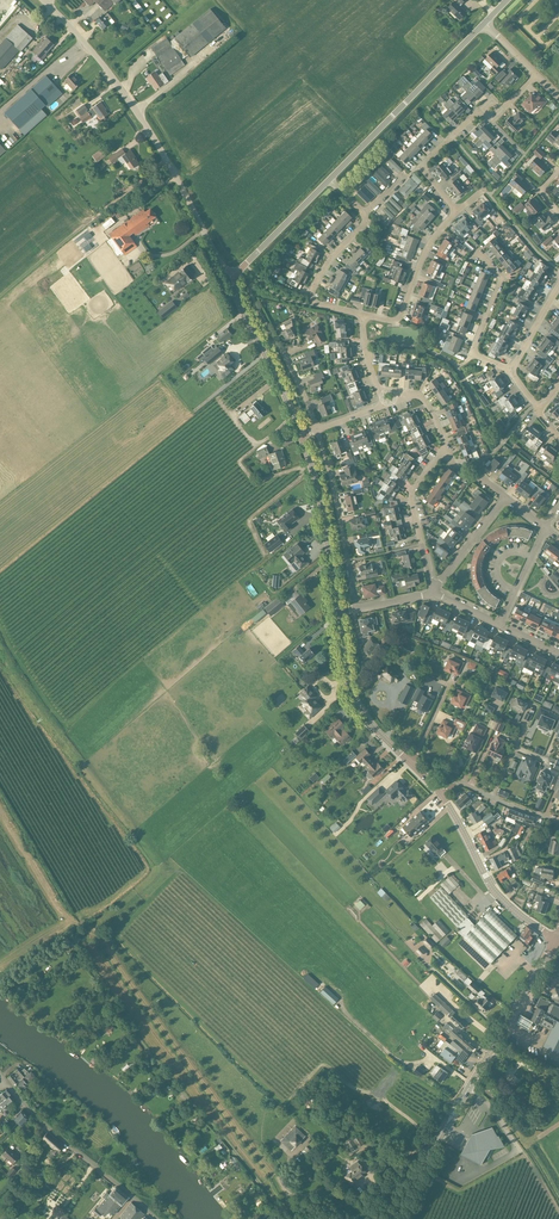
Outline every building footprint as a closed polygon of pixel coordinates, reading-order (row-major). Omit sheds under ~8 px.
[(90,7),(95,1),(105,11),(114,2),(116,4),(120,0),(84,0),(90,7)] [(144,9),(136,0),(135,0),(132,3),(140,12),(144,9)] [(455,1),(448,8),(460,20),(467,13),(460,6),(466,0),(458,0),(459,1),(457,3),(455,1)] [(190,57),(226,28),(210,9),(180,33),(178,31),(175,33),(177,36),(174,38),(169,42),(166,38),(151,48),(166,71),(167,70),(170,75),(185,65),(181,60),(188,55),(190,57)] [(103,15),(96,21),(100,25),(99,26),(101,28),(102,28),(103,29),(110,23),(108,21),(112,18),(108,13),(104,17),(103,15)] [(1,70),(19,50),(21,52),(33,38),(18,25),(0,45),(0,69),(1,70)] [(47,38),(39,47),(37,46),(32,51),(42,60),(47,55),(45,54),(54,44),(47,38)] [(483,62),(490,69),(496,75),(502,69),(499,66),(503,62),(493,52),(485,59),(483,62)] [(519,78),(518,77),(510,69),(506,73),(503,70),(495,78),(501,84),(504,80),(510,85),(515,80),(516,80),(519,78)] [(163,72),(158,76),(155,72),(146,78),(149,82),(150,82),(155,89),(163,84),(164,85),(169,81),(163,72)] [(80,83),(72,74),(65,80),(73,90),(80,83)] [(4,112),(19,129),(25,135),(47,115),(41,109),(45,105),(47,107),(63,94),(46,75),(31,89),(4,112)] [(461,79),(478,98),(482,94),(481,94),(484,92),(483,91),(486,88),(479,80),(473,86),(464,76),(463,77),(461,76),(459,78),(461,79)] [(461,97),(464,100),(468,105),(472,102),(475,100),(475,101),(478,98),(461,79),(457,82),(467,92),(461,97)] [(540,109),(547,101),(539,94),(536,98),(533,94),(523,105),(531,112),(536,105),(540,109)] [(467,106),(463,101),(460,98),(455,103),(450,99),(447,102),(460,116),(463,112),(463,111),(465,109),(464,109),(467,106)] [(106,110),(101,102),(93,108),(88,112),(87,112),(86,110),(88,110),(84,104),(76,110),(80,115),(81,116),(79,118),(83,123),(92,117),(96,113),(101,120),(108,115),(105,111),(106,110)] [(449,123),(452,120),(453,119),(453,120),(456,118),(456,119),(460,116),(447,102),(444,105),(448,110),(443,115),(445,118),(449,123)] [(505,124),(514,132),(519,126),(519,125),(526,118),(519,112),(513,119),(511,117),(505,124)] [(80,120),(77,116),(70,122),(73,125),(80,120)] [(433,135),(428,131),(431,128),(426,123),(422,128),(425,131),(422,134),(428,140),(433,135)] [(477,127),(472,131),(478,136),(473,141),(476,144),(481,139),(490,131),(486,127),(486,128),(483,126),(482,128),(479,125),(477,127)] [(481,139),(476,144),(480,147),(484,143),(490,148),(496,142),(493,139),(495,137),(492,135),(493,134),(490,131),(481,139)] [(556,134),(553,131),(547,137),(553,143),(555,141),(558,145),(558,136),(556,134)] [(428,140),(422,134),(417,138),(424,145),(428,140)] [(414,136),(410,140),(413,143),(419,149),(424,145),(417,138),(414,136)] [(393,147),(395,144),(393,142),(391,144),(387,149),(389,150),(390,149),(393,147)] [(419,149),(413,143),(408,147),(415,154),(419,149)] [(491,159),(488,163),(491,166),(501,156),(508,149),(505,146),(504,146),(502,144),(500,146),(497,143),(491,149),(496,155),(494,156),(491,159)] [(415,154),(408,147),(404,152),(410,158),(415,154)] [(534,153),(538,156),(541,159),(545,154),(538,148),(534,153)] [(101,149),(92,156),(97,162),(106,156),(101,149)] [(501,156),(491,166),(494,169),(498,166),(502,161),(508,166),(514,160),(511,157),(513,155),(511,153),(511,152),(508,149),(501,156)] [(120,157),(118,159),(122,164),(126,161),(131,169),(132,168),(133,169),(134,170),(136,170),(138,168),(139,167),(139,165),(138,164),(139,163),(135,158),(135,157),(135,156),(130,150),(120,157)] [(410,158),(404,152),(399,157),(406,163),(410,158)] [(109,159),(106,161),(109,165),(112,163),(118,159),(120,157),(117,153),(109,158),(109,159)] [(439,173),(439,174),(448,167),(450,165),(447,160),(449,158),(447,156),(446,155),(445,156),(440,160),(442,163),(435,168),(437,171),(436,171),(438,173),(439,173)] [(541,176),(548,168),(537,158),(531,165),(535,169),(534,170),(541,176)] [(376,168),(379,164),(375,159),(371,163),(376,168)] [(391,159),(385,165),(396,176),(402,170),(391,159)] [(394,178),(381,165),(373,173),(386,186),(394,178)] [(456,168),(452,172),(448,167),(439,174),(440,174),(439,175),(441,177),(442,177),(444,179),(451,173),(453,176),(459,171),(456,168)] [(512,184),(516,188),(512,191),(516,194),(519,191),(523,195),(530,187),(522,180),(525,177),(518,170),(515,174),(518,177),(512,184)] [(454,177),(456,180),(449,185),(451,188),(450,188),(452,190),(453,190),(453,191),(464,182),(460,177),(462,175),(460,172),(454,177)] [(371,176),(364,182),(377,196),(384,189),(371,176)] [(411,178),(398,191),(406,199),(419,186),(411,178)] [(470,185),(468,187),(464,182),(453,191),(454,191),(453,192),(455,194),(456,194),(457,196),(465,190),(467,192),(473,188),(470,185)] [(356,194),(367,205),(376,197),(365,186),(356,194)] [(432,197),(426,191),(421,196),(428,202),(432,197)] [(401,197),(396,192),(392,196),(397,202),(401,206),(404,203),(400,199),(401,197)] [(392,199),(384,206),(396,217),(403,210),(392,199)] [(534,215),(542,208),(539,204),(538,205),(532,199),(525,205),(529,209),(527,211),(527,213),(529,215),(531,215),(533,214),(534,215)] [(518,213),(525,207),(521,202),(514,209),(511,211),(513,213),(516,211),(518,213)] [(492,206),(489,209),(483,203),(478,207),(486,216),(489,214),(491,217),(497,212),(492,206)] [(424,207),(420,212),(423,215),(423,214),(430,220),(435,215),(437,212),(431,206),(427,210),(424,207)] [(484,220),(483,219),(486,216),(478,207),(473,211),(478,218),(475,220),(480,226),(484,223),(482,222),(484,220)] [(130,236),(133,233),(135,235),(149,225),(147,223),(156,216),(150,209),(145,213),(143,210),(126,223),(125,222),(109,234),(111,237),(111,238),(107,241),(117,256),(122,252),(125,255),(137,246),(134,242),(130,236)] [(340,215),(347,222),(352,217),(345,211),(340,215)] [(420,212),(415,216),(419,219),(426,225),(430,220),(423,214),(423,215),(420,212)] [(545,231),(555,222),(549,215),(546,218),(543,213),(533,222),(539,228),(542,226),(545,231)] [(347,222),(340,215),(336,220),(343,226),(347,222)] [(415,216),(411,221),(414,224),(420,229),(421,231),(426,225),(419,219),(415,216)] [(106,230),(115,222),(111,217),(102,225),(106,230)] [(474,223),(471,225),(465,219),(460,223),(468,232),(471,230),(474,233),(479,229),(474,223)] [(343,226),(336,220),(331,224),(338,231),(343,226)] [(466,240),(463,236),(468,232),(460,223),(455,227),(461,234),(457,237),(462,243),(466,240)] [(338,231),(331,224),(327,229),(333,236),(338,231)] [(417,233),(420,229),(414,224),(413,226),(411,228),(417,233)] [(333,236),(327,229),(322,234),(329,240),(333,236)] [(329,240),(322,234),(318,238),(324,245),(329,240)] [(486,240),(488,242),(487,244),(491,249),(498,243),(496,240),(497,238),(496,237),(493,234),(488,238),(487,239),(486,240)] [(541,241),(535,234),(532,237),(538,244),(541,241)] [(408,236),(406,235),(405,239),(400,237),(399,240),(416,246),(418,239),(408,236)] [(555,239),(554,240),(551,236),(543,242),(547,247),(552,242),(554,244),(557,242),(558,244),(558,235),(555,239)] [(443,243),(442,244),(451,250),(454,252),(458,247),(461,250),(464,246),(454,238),(451,242),(446,239),(445,240),(444,240),(442,243),(443,243)] [(403,249),(413,253),(416,246),(399,240),(397,243),(405,246),(403,249)] [(498,243),(491,249),(495,254),(504,245),(500,241),(498,243)] [(307,246),(310,248),(308,253),(318,259),(321,253),(315,250),(316,247),(309,243),(307,246)] [(473,250),(465,243),(463,245),(471,252),(473,250)] [(454,252),(451,250),(442,244),(441,246),(441,245),(439,248),(438,250),(439,250),(437,254),(448,261),(454,252)] [(363,259),(367,254),(369,256),(372,252),(365,245),(361,249),(361,248),(356,253),(363,259)] [(504,245),(495,254),(499,258),(508,251),(509,250),(505,245),(504,246),(504,245)] [(404,257),(411,260),(413,253),(403,249),(402,253),(398,251),(395,258),(402,261),(404,257)] [(508,251),(499,258),(503,263),(510,257),(512,256),(508,251)] [(301,254),(298,261),(309,267),(311,263),(315,264),(318,259),(308,253),(306,257),(301,254)] [(351,257),(358,264),(363,259),(356,253),(351,257)] [(344,266),(354,274),(356,275),(358,273),(356,272),(357,272),(355,270),(360,265),(358,264),(351,257),(347,262),(348,263),(344,266)] [(503,263),(506,268),(514,262),(510,257),(503,263)] [(393,260),(392,265),(395,266),(393,272),(405,276),(407,270),(404,268),(405,265),(402,264),(402,263),(393,260)] [(432,262),(430,265),(431,265),(430,266),(440,270),(442,265),(446,266),(448,264),(448,263),(441,260),(439,263),(433,260),(432,262)] [(516,260),(514,262),(506,268),(511,273),(514,270),(516,273),(522,268),(516,260)] [(528,268),(529,269),(533,263),(528,260),(521,274),(523,275),(528,268)] [(294,269),(292,272),(307,280),(310,274),(306,272),(308,268),(297,262),(294,269)] [(534,272),(547,279),(550,273),(546,271),(549,267),(540,262),(534,272)] [(148,272),(155,268),(152,263),(145,267),(148,272)] [(168,286),(173,283),(178,289),(178,288),(176,286),(182,281),(184,283),(184,284),(187,281),(188,282),(194,277),(185,266),(179,271),(180,272),(166,283),(168,286)] [(341,270),(340,270),(337,276),(347,281),(350,275),(348,274),(349,273),(351,274),(350,274),(353,276),(354,274),(344,266),(341,270)] [(428,271),(428,272),(433,275),(438,277),(440,278),(442,272),(440,271),(440,270),(430,266),(430,268),(429,267),(428,270),(428,271)] [(479,277),(487,280),(490,274),(481,271),(479,277)] [(383,276),(382,281),(396,285),(397,286),(399,282),(402,283),(405,276),(393,272),(392,276),(389,275),(388,278),(383,276)] [(547,279),(534,272),(529,280),(538,285),(539,282),(543,285),(547,279)] [(295,286),(297,282),(304,285),(307,280),(296,274),(293,280),(289,278),(287,282),(295,286)] [(334,281),(344,287),(347,281),(337,276),(334,281)] [(487,280),(479,277),(476,283),(485,286),(487,280)] [(527,279),(522,288),(527,290),(537,296),(540,291),(536,288),(538,285),(529,280),(527,279)] [(330,287),(332,288),(329,292),(336,296),(338,291),(341,293),(344,287),(334,281),(330,287)] [(423,284),(422,287),(422,288),(432,292),(434,286),(428,284),(424,282),(423,284)] [(485,286),(476,283),(474,289),(482,292),(485,286)] [(508,291),(512,294),(517,285),(513,283),(508,291)] [(364,304),(371,305),(374,293),(366,292),(367,288),(362,287),(361,295),(365,296),(364,304)] [(420,290),(419,293),(420,293),(419,295),(424,296),(429,298),(432,292),(422,288),(421,290),(420,290)] [(522,288),(517,296),(520,298),(526,302),(527,299),(533,302),(537,296),(527,290),(522,288)] [(482,292),(474,289),(472,295),(480,298),(482,292)] [(381,292),(381,295),(374,293),(371,305),(378,307),(380,300),(383,301),(385,292),(381,292)] [(480,298),(472,295),(469,301),(478,304),(480,298)] [(519,303),(517,308),(527,314),(530,308),(524,305),(526,302),(520,298),(517,302),(519,303)] [(172,301),(158,313),(163,318),(176,307),(172,301)] [(415,305),(414,308),(415,308),(414,310),(424,313),(425,311),(427,311),(428,308),(435,310),(437,306),(432,304),(422,301),(421,305),(416,304),(416,305),(415,305)] [(478,304),(469,301),(466,307),(475,310),(478,304)] [(510,316),(516,319),(518,316),(524,319),(527,314),(517,308),(513,306),(510,312),(511,313),(510,316)] [(412,314),(413,315),(412,316),(413,317),(412,321),(425,326),(427,321),(422,319),(424,313),(414,310),(414,311),(413,311),(412,314)] [(464,312),(462,318),(470,322),(473,316),(464,312)] [(297,329),(296,319),(295,316),(294,316),(295,319),(292,319),(283,324),(286,329),(282,331),(285,338),(288,336),(289,338),(295,337),(294,333),(295,333),(293,329),(297,329)] [(507,325),(517,331),(520,325),(514,322),(516,319),(510,316),(508,319),(510,320),(507,325)] [(459,324),(468,328),(470,322),(462,318),(459,317),(457,323),(459,324)] [(497,320),(493,318),(489,327),(492,329),(497,320)] [(341,337),(350,336),(349,323),(344,323),(343,319),(335,320),(336,328),(340,328),(341,337)] [(550,325),(555,329),(553,333),(558,338),(558,324),(554,320),(550,325)] [(450,325),(442,322),(440,326),(443,328),(448,330),(450,325)] [(454,325),(458,327),(457,330),(465,334),(468,328),(459,324),(457,323),(455,323),(454,325)] [(305,331),(307,336),(306,337),(308,339),(309,339),(310,340),(314,338),(318,344),(325,340),(322,333),(317,324),(305,331)] [(507,337),(508,338),(510,335),(514,337),(517,331),(507,325),(505,324),(502,330),(500,333),(507,337)] [(438,332),(436,336),(440,338),(442,331),(445,332),(446,329),(443,328),(440,326),(438,332)] [(222,342),(231,334),(227,328),(217,336),(218,337),(216,339),(218,342),(220,341),(222,342)] [(495,342),(508,349),(511,343),(505,340),(507,337),(500,333),(498,336),(495,342)] [(453,335),(452,339),(447,337),(446,340),(460,346),(463,339),(453,335)] [(542,342),(551,349),(555,344),(558,347),(558,341),(553,336),(550,340),(546,337),(542,342)] [(335,347),(339,346),(340,352),(352,351),(351,345),(349,345),(349,340),(335,341),(335,346),(335,347)] [(460,346),(446,340),(445,344),(444,347),(443,347),(442,350),(448,353),(449,350),(457,353),(460,346)] [(499,357),(501,352),(504,354),(508,349),(495,342),(490,352),(499,357)] [(542,342),(538,347),(542,350),(544,351),(542,354),(540,356),(550,363),(554,359),(550,356),(552,354),(549,352),(551,349),(542,342)] [(211,345),(202,353),(205,356),(205,357),(214,350),(211,345)] [(204,359),(208,364),(222,353),(218,348),(204,359)] [(305,353),(306,358),(299,360),(302,369),(309,367),(310,368),(315,366),(313,361),(317,360),(314,350),(305,353)] [(352,351),(340,352),(341,359),(337,359),(338,362),(346,361),(346,358),(352,358),(352,351)] [(218,370),(224,378),(233,370),(229,364),(233,361),(228,354),(217,363),(221,368),(218,370)] [(534,358),(530,363),(540,371),(543,373),(549,365),(542,360),(540,363),(534,358)] [(382,375),(388,376),(390,363),(383,363),(379,362),(379,370),(382,371),(382,375)] [(406,370),(405,374),(409,375),(408,378),(415,379),(416,367),(413,367),(410,366),(410,364),(410,363),(407,363),(406,370)] [(530,363),(526,368),(530,372),(532,373),(529,377),(536,382),(539,378),(536,376),(540,371),(530,363)] [(339,369),(341,372),(341,373),(343,378),(347,377),(346,377),(358,373),(355,367),(349,369),(347,366),(339,369)] [(422,380),(422,375),(426,376),(427,366),(423,366),(423,368),(416,367),(415,379),(422,380)] [(319,383),(325,381),(322,372),(314,375),(315,379),(309,381),(310,384),(309,385),(312,392),(317,390),(316,387),(320,386),(319,383)] [(347,389),(355,386),(353,381),(360,379),(358,373),(346,377),(347,377),(349,383),(345,384),(347,389)] [(482,378),(484,381),(488,379),(484,373),(479,376),(477,377),(479,380),(482,378)] [(489,389),(493,387),(503,380),(499,375),(493,379),(490,377),(488,379),(484,381),(489,389)] [(432,389),(440,383),(436,378),(428,383),(432,389)] [(505,392),(502,388),(507,385),(503,380),(493,387),(495,390),(492,393),(496,398),(505,392)] [(440,383),(432,389),(436,394),(443,389),(440,383)] [(355,386),(347,389),(349,394),(352,392),(355,398),(366,394),(363,388),(357,390),(355,386)] [(443,389),(436,394),(439,399),(447,394),(443,389)] [(322,404),(319,405),(323,416),(332,412),(335,411),(336,410),(335,409),(334,408),(334,406),(330,407),(328,403),(333,401),(331,394),(320,398),(322,404)] [(366,394),(355,398),(357,404),(353,405),(354,409),(362,406),(361,402),(368,400),(366,394)] [(447,394),(439,399),(443,405),(451,400),(447,394)] [(479,397),(486,406),(489,403),(483,395),(479,397)] [(501,406),(505,403),(507,407),(517,400),(513,395),(508,398),(503,396),(497,400),(501,406)] [(516,413),(515,409),(521,405),(517,400),(507,407),(509,410),(506,412),(510,418),(516,413)] [(250,408),(251,409),(246,413),(245,412),(239,417),(240,417),(238,419),(243,424),(244,423),(245,423),(250,419),(249,417),(254,413),(259,419),(263,416),(267,412),(263,407),(262,407),(256,401),(253,404),(253,405),(250,408)] [(449,405),(451,410),(446,411),(449,418),(458,414),(457,414),(461,412),(457,402),(449,405)] [(405,418),(408,423),(408,424),(418,418),(416,412),(411,414),(410,411),(401,416),(403,419),(405,418)] [(458,414),(449,418),(451,424),(460,420),(458,414)] [(394,423),(389,425),(386,418),(379,420),(384,432),(388,430),(390,434),(397,431),(394,423)] [(418,426),(421,424),(418,418),(408,424),(408,423),(405,425),(410,435),(420,430),(418,426)] [(385,437),(384,432),(379,420),(372,423),(374,428),(371,429),(375,439),(380,437),(381,438),(385,437)] [(460,420),(451,424),(454,430),(456,429),(458,433),(465,430),(464,426),(463,426),(462,426),(460,420)] [(527,436),(530,438),(538,429),(532,425),(528,430),(524,427),(519,435),(524,439),(527,436)] [(540,437),(543,433),(538,429),(530,438),(527,441),(537,449),(544,440),(540,437)] [(426,432),(422,434),(420,430),(410,435),(412,439),(411,439),(414,445),(429,438),(426,432)] [(459,437),(457,438),(460,444),(472,439),(470,435),(468,436),(467,432),(466,433),(465,430),(458,433),(459,437)] [(369,435),(366,436),(364,431),(357,433),(362,445),(363,449),(368,447),(373,445),(369,435)] [(358,450),(357,447),(362,445),(357,433),(351,436),(352,441),(349,442),(353,452),(358,450)] [(425,447),(432,444),(429,438),(414,445),(417,451),(418,451),(420,454),(421,454),(423,459),(428,452),(425,447)] [(460,444),(462,450),(471,446),(474,445),(472,439),(460,444)] [(340,443),(339,440),(332,443),(335,451),(333,451),(336,458),(341,456),(340,453),(347,450),(343,442),(340,443)] [(548,457),(555,447),(550,444),(548,447),(545,444),(537,453),(541,456),(543,454),(547,457),(548,457)] [(471,446),(462,450),(468,463),(476,460),(472,449),(476,447),(475,445),(474,445),(471,446)] [(267,446),(256,450),(260,459),(268,455),(271,464),(270,464),(272,470),(285,465),(280,450),(270,454),(267,446)] [(558,453),(558,450),(555,447),(548,457),(547,457),(545,459),(553,465),(558,459),(555,457),(558,453)] [(403,457),(400,462),(402,463),(412,470),(415,465),(409,461),(411,458),(405,454),(403,457)] [(485,464),(488,466),(487,467),(493,472),(498,465),(501,467),(506,461),(508,458),(505,456),(501,461),(498,459),(497,460),(494,458),(492,461),(489,460),(485,464)] [(499,476),(504,481),(511,471),(512,471),(513,469),(508,465),(509,463),(506,461),(501,467),(504,469),(499,476)] [(398,469),(408,475),(412,470),(402,463),(398,469)] [(352,465),(344,467),(346,474),(340,475),(342,485),(357,481),(355,472),(354,472),(352,465)] [(392,472),(390,475),(396,479),(398,477),(404,481),(405,480),(406,481),(408,477),(407,476),(408,475),(398,469),(396,467),(392,472)] [(513,469),(512,471),(511,471),(504,481),(510,485),(515,478),(518,480),(523,474),(520,472),(515,467),(513,469)] [(445,473),(452,479),(456,473),(449,468),(445,473)] [(521,494),(528,484),(526,482),(527,481),(524,479),(528,474),(525,471),(523,474),(518,480),(521,482),(516,489),(521,494)] [(441,478),(449,484),(452,479),(445,473),(441,478)] [(389,474),(383,482),(384,483),(387,484),(387,485),(388,486),(397,492),(400,486),(394,482),(396,479),(390,475),(389,474)] [(437,484),(445,489),(449,484),(441,478),(437,484)] [(385,496),(387,493),(393,497),(397,492),(387,485),(387,484),(384,483),(378,491),(385,496)] [(434,489),(441,494),(445,489),(437,484),(434,489)] [(528,484),(521,494),(527,498),(532,491),(535,493),(540,487),(537,485),(534,489),(528,484)] [(543,495),(544,494),(546,492),(540,487),(535,493),(538,495),(533,503),(538,507),(546,498),(543,495)] [(348,511),(358,508),(355,495),(363,493),(362,488),(352,491),(353,495),(345,497),(348,511)] [(477,488),(475,491),(473,494),(476,497),(474,500),(484,507),(488,502),(481,496),(483,493),(477,488)] [(430,494),(437,500),(441,494),(434,489),(430,494)] [(437,500),(430,494),(426,500),(434,505),(437,500)] [(461,503),(470,510),(472,507),(479,513),(484,507),(474,500),(470,505),(463,500),(461,503)] [(461,509),(457,514),(461,517),(471,524),(475,518),(468,513),(470,510),(461,503),(458,507),(461,509)] [(385,515),(389,514),(400,512),(399,505),(391,507),(390,504),(382,505),(385,515)] [(277,521),(285,532),(292,527),(291,524),(299,518),(298,517),(299,516),(296,513),(295,513),(292,509),(277,521)] [(389,514),(390,521),(384,522),(385,526),(395,523),(394,520),(402,518),(400,512),(389,514)] [(457,514),(453,519),(451,522),(457,527),(459,524),(466,530),(471,524),(461,517),(457,514)] [(365,527),(363,517),(350,519),(352,530),(365,527)] [(452,528),(448,534),(457,541),(458,540),(459,541),(462,537),(461,536),(462,535),(454,530),(457,527),(451,522),(448,525),(452,528)] [(403,525),(396,527),(395,523),(385,526),(385,527),(387,527),(389,535),(393,534),(405,531),(403,525)] [(496,608),(497,605),(500,599),(494,595),(489,590),(485,585),(483,578),(481,572),(482,565),(483,558),(486,552),(490,546),(496,542),(502,538),(508,536),(515,536),(522,537),(529,539),(533,530),(525,527),(516,526),(507,527),(498,529),(490,533),(483,539),(478,547),(474,555),(472,563),(472,572),(473,581),(477,589),(482,597),(488,603),(496,608)] [(369,544),(372,543),(371,537),(380,535),(379,531),(359,535),(359,539),(354,540),(355,546),(357,546),(358,552),(360,554),(364,553),(365,552),(365,551),(370,550),(369,544)] [(405,531),(393,534),(395,541),(406,538),(405,531)] [(438,539),(444,544),(446,541),(453,547),(457,541),(448,534),(444,531),(438,539)] [(264,545),(270,552),(282,543),(276,535),(264,545)] [(444,544),(438,539),(435,542),(438,544),(435,547),(437,548),(435,551),(444,558),(449,552),(441,547),(444,544)] [(543,548),(544,549),(546,550),(545,552),(550,556),(556,548),(551,544),(550,545),(546,542),(543,548)] [(284,554),(291,563),(294,561),(300,568),(307,562),(301,555),(304,552),(297,544),(284,554)] [(550,556),(555,560),(558,555),(558,550),(556,548),(550,556)] [(397,552),(398,555),(398,557),(403,555),(406,568),(415,566),(412,553),(406,554),(405,550),(397,552)] [(361,575),(365,574),(366,578),(378,576),(377,572),(373,572),(371,564),(359,566),(361,575)] [(407,572),(390,576),(392,582),(397,581),(398,581),(405,580),(406,586),(411,585),(412,586),(419,584),(418,583),(419,583),(417,574),(408,576),(407,572)] [(376,595),(385,593),(383,586),(375,587),(374,584),(362,586),(364,597),(376,595)] [(298,616),(300,615),(310,607),(307,603),(304,600),(306,599),(298,589),(293,594),(296,598),(288,604),(298,616)] [(529,600),(531,596),(522,592),(520,596),(529,600)] [(271,616),(284,605),(278,597),(264,608),(271,616)] [(429,617),(426,615),(430,607),(424,604),(418,615),(421,616),(421,618),(424,619),(423,622),(426,624),(427,623),(429,617)] [(518,607),(515,606),(512,613),(515,614),(514,616),(520,619),(526,606),(525,606),(525,608),(523,607),(522,607),(521,609),(518,607)] [(526,606),(520,619),(525,622),(530,613),(531,609),(526,606)] [(439,621),(445,610),(438,607),(433,618),(430,616),(429,617),(427,623),(430,624),(433,618),(439,621)] [(263,609),(252,618),(255,622),(266,613),(263,609)] [(440,626),(444,628),(442,631),(445,633),(447,630),(450,623),(447,621),(451,613),(445,610),(439,621),(442,622),(440,626)] [(394,622),(395,622),(396,623),(397,623),(398,622),(399,621),(407,620),(408,622),(414,621),(415,612),(407,614),(406,611),(392,614),(394,622)] [(530,613),(525,622),(531,625),(536,615),(535,615),(530,613)] [(542,618),(543,616),(537,613),(535,615),(536,615),(531,625),(537,628),(542,618)] [(447,630),(450,631),(452,627),(458,630),(459,630),(464,619),(458,616),(454,625),(450,623),(447,630)] [(545,631),(550,622),(551,620),(545,617),(544,619),(539,629),(545,631)] [(372,624),(377,623),(376,618),(371,619),(371,618),(363,619),(358,620),(359,624),(360,624),(361,632),(362,632),(363,637),(369,635),(368,631),(373,630),(372,624)] [(457,633),(463,636),(463,637),(466,639),(470,632),(466,631),(470,622),(464,619),(459,630),(458,630),(457,633)] [(550,622),(545,631),(551,634),(557,622),(551,620),(550,622)] [(478,639),(484,627),(480,626),(480,627),(477,625),(473,634),(470,632),(466,639),(470,641),(476,644),(478,639)] [(486,648),(489,641),(486,640),(490,631),(487,630),(487,629),(484,627),(478,639),(476,644),(482,647),(486,648)] [(489,641),(486,648),(489,650),(490,647),(494,649),(495,647),(497,649),(503,638),(496,635),(492,643),(489,641)] [(505,657),(508,651),(505,649),(509,641),(503,638),(497,649),(504,651),(502,656),(505,657)] [(369,655),(377,644),(370,639),(362,650),(369,655)] [(449,649),(451,645),(443,641),(441,645),(449,649)] [(508,651),(505,657),(508,659),(510,656),(513,658),(514,656),(517,658),(522,647),(516,644),(512,652),(508,651)] [(302,661),(302,660),(304,662),(315,653),(310,648),(304,652),(299,645),(292,651),(295,654),(296,653),(299,657),(298,657),(302,661)] [(522,647),(517,658),(523,661),(521,665),(524,667),(528,660),(524,658),(528,650),(522,647)] [(528,660),(524,667),(534,672),(542,655),(538,653),(537,654),(535,653),(531,661),(528,660)] [(542,655),(534,672),(540,674),(544,676),(547,669),(544,667),(548,659),(545,658),(545,657),(542,655)] [(458,675),(464,662),(456,658),(454,661),(450,659),(449,662),(448,661),(447,661),(446,662),(445,662),(445,663),(445,664),(445,665),(445,666),(446,666),(445,669),(452,672),(458,675)] [(467,666),(474,670),(477,664),(470,661),(467,666)] [(544,676),(547,678),(548,677),(554,680),(555,676),(558,669),(558,665),(554,662),(550,671),(547,669),(544,676)] [(397,682),(401,678),(398,676),(386,665),(381,670),(376,674),(379,679),(384,676),(392,683),(394,680),(397,682)] [(507,678),(509,674),(500,669),(498,674),(507,678)] [(433,675),(424,671),(422,677),(431,680),(433,675)] [(298,682),(302,687),(306,683),(303,678),(298,682)] [(406,684),(398,700),(407,705),(415,688),(406,684)] [(307,686),(300,693),(305,699),(302,702),(309,710),(308,711),(312,715),(313,714),(321,707),(314,699),(316,696),(307,686)] [(501,687),(500,688),(497,687),(493,695),(503,700),(507,692),(504,691),(505,689),(504,688),(502,687),(501,687)] [(427,712),(435,696),(429,693),(427,697),(423,695),(425,691),(418,688),(412,699),(419,702),(417,707),(427,712)] [(467,704),(471,695),(458,689),(455,696),(452,702),(454,703),(454,704),(454,705),(454,706),(455,707),(456,707),(457,707),(458,706),(459,706),(462,707),(464,703),(467,704)] [(278,705),(286,698),(282,694),(274,701),(278,705)] [(543,697),(536,694),(534,699),(541,703),(543,697)] [(517,698),(513,706),(517,708),(516,709),(520,711),(520,709),(524,711),(528,703),(517,698)] [(484,709),(492,713),(495,708),(487,704),(484,709)] [(550,729),(551,730),(555,720),(553,719),(554,718),(549,716),(549,717),(546,716),(548,711),(540,708),(537,715),(541,717),(538,724),(539,725),(539,726),(539,727),(542,729),(543,728),(544,727),(550,729)] [(531,709),(529,713),(527,712),(524,718),(530,721),(533,715),(532,715),(535,711),(531,709)] [(444,736),(448,737),(450,733),(453,734),(456,727),(463,730),(467,723),(457,718),(454,724),(444,720),(441,726),(440,726),(437,733),(440,734),(440,735),(440,736),(441,737),(442,737),(443,737),(444,737),(444,736)] [(339,719),(325,730),(331,737),(333,735),(341,744),(346,740),(347,742),(352,738),(342,727),(344,725),(339,719)] [(501,733),(505,724),(498,720),(493,729),(501,733)] [(471,733),(464,746),(478,753),(484,739),(480,738),(481,735),(483,736),(487,728),(478,724),(474,732),(476,733),(475,735),(471,733)] [(295,734),(300,739),(309,730),(304,725),(295,734)] [(501,750),(505,741),(498,737),(494,745),(493,744),(488,754),(496,758),(495,759),(500,761),(504,752),(501,750)] [(544,751),(537,747),(535,752),(542,755),(544,751)] [(367,766),(372,761),(368,756),(371,754),(366,748),(356,757),(361,763),(363,762),(366,765),(367,766)] [(352,750),(342,759),(346,764),(356,755),(352,750)] [(522,761),(516,776),(521,778),(523,772),(528,774),(527,779),(531,781),(537,767),(533,766),(535,760),(529,757),(526,763),(522,761)] [(374,777),(384,768),(379,762),(376,765),(372,761),(367,766),(366,765),(364,767),(369,771),(367,773),(367,776),(368,778),(371,778),(373,776),(374,777)] [(541,771),(537,781),(539,782),(536,788),(545,791),(547,786),(549,786),(553,777),(541,771)] [(328,773),(321,780),(324,783),(331,776),(328,773)] [(407,792),(400,785),(397,781),(386,790),(394,798),(399,794),(406,801),(412,795),(408,791),(407,792)] [(365,794),(372,788),(368,784),(362,790),(365,794)] [(372,804),(384,793),(378,788),(367,798),(372,804)] [(460,806),(461,805),(462,807),(467,802),(469,804),(473,801),(471,799),(466,793),(457,801),(458,803),(457,803),(460,806)] [(537,804),(543,807),(546,802),(539,799),(537,804)] [(475,812),(470,815),(475,823),(482,819),(479,815),(479,813),(486,807),(484,804),(475,812)] [(518,812),(518,811),(510,809),(507,816),(516,819),(516,818),(533,823),(535,817),(518,812)] [(429,821),(421,811),(403,827),(411,837),(429,821)] [(483,818),(485,822),(493,816),(491,812),(483,818)] [(493,816),(485,822),(489,826),(496,820),(501,816),(498,813),(493,816)] [(336,822),(330,827),(334,832),(340,827),(336,822)] [(521,825),(516,822),(512,830),(517,833),(521,825)] [(490,828),(488,829),(478,833),(482,842),(489,839),(487,836),(492,833),(490,828)] [(389,838),(395,833),(392,829),(386,835),(389,838)] [(446,851),(443,848),(445,847),(441,842),(440,843),(433,836),(425,843),(436,855),(438,853),(441,856),(446,851)] [(489,839),(482,842),(486,851),(496,846),(495,844),(497,843),(496,840),(490,842),(489,839)] [(558,854),(558,849),(558,841),(552,839),(549,852),(558,854)] [(493,864),(514,854),(516,848),(514,846),(508,849),(509,852),(506,854),(505,853),(498,856),(497,855),(490,858),(493,864)] [(514,854),(493,864),(495,870),(503,866),(504,866),(504,864),(504,863),(509,860),(512,859),(514,861),(517,860),(519,856),(521,855),(518,847),(516,848),(514,854)] [(555,871),(554,871),(554,870),(543,867),(541,876),(553,878),(553,877),(554,877),(555,871)] [(507,870),(498,875),(502,882),(510,877),(509,874),(512,871),(510,868),(507,870)] [(543,885),(545,879),(533,874),(531,880),(543,885)] [(440,884),(441,884),(449,894),(460,884),(451,875),(440,884)] [(511,882),(516,889),(519,887),(520,884),(515,878),(511,882)] [(464,937),(491,963),(498,956),(518,935),(491,909),(475,925),(471,921),(468,917),(469,916),(467,915),(442,887),(431,897),(457,927),(458,926),(462,929),(459,932),(464,937)] [(383,897),(383,898),(386,901),(390,897),(381,888),(377,892),(381,897),(382,896),(383,897)] [(549,902),(544,900),(546,897),(538,894),(536,900),(540,902),(537,910),(545,913),(549,902)] [(360,900),(355,905),(360,910),(365,905),(360,900)] [(420,924),(437,942),(449,931),(439,919),(433,925),(426,918),(420,924)] [(534,930),(527,926),(522,933),(528,938),(525,941),(531,945),(536,939),(530,935),(534,930)] [(444,947),(452,941),(447,936),(440,942),(444,947)] [(429,947),(430,948),(435,943),(428,937),(424,941),(425,942),(429,947)] [(421,946),(417,950),(421,955),(426,951),(421,946)] [(402,962),(406,967),(410,963),(405,958),(402,962)] [(468,977),(464,981),(468,985),(468,986),(476,994),(477,993),(478,994),(476,997),(475,996),(472,994),(469,997),(472,999),(475,1003),(476,1003),(482,1009),(485,1012),(486,1011),(487,1011),(488,1009),(489,1008),(493,1003),(483,995),(485,993),(481,989),(481,988),(473,980),(472,981),(468,977)] [(557,983),(556,986),(555,986),(551,996),(552,996),(551,999),(551,1000),(558,1003),(558,983),(557,983)] [(320,992),(333,1004),(339,998),(325,986),(320,992)] [(462,1028),(467,1023),(461,1017),(456,1012),(455,1012),(453,1010),(435,993),(434,994),(432,991),(428,996),(462,1028)] [(538,1022),(538,1023),(551,1031),(544,1046),(558,1053),(558,1006),(541,997),(536,1006),(538,1007),(532,1019),(538,1022)] [(442,1016),(437,1011),(433,1016),(437,1021),(442,1016)] [(534,1022),(521,1014),(516,1023),(529,1031),(534,1022)] [(450,1033),(451,1032),(461,1042),(465,1037),(455,1028),(454,1029),(447,1022),(443,1026),(450,1033)] [(465,1037),(461,1042),(471,1051),(475,1046),(465,1037)] [(450,1063),(451,1061),(452,1062),(454,1058),(456,1059),(457,1057),(447,1049),(451,1044),(446,1040),(440,1047),(444,1050),(441,1053),(444,1056),(443,1058),(450,1063)] [(457,1057),(456,1059),(462,1064),(469,1054),(463,1049),(453,1040),(451,1044),(447,1049),(457,1057)] [(401,1054),(404,1048),(398,1045),(395,1050),(401,1054)] [(448,1073),(441,1068),(437,1065),(431,1073),(435,1076),(442,1081),(448,1073)] [(425,1071),(418,1066),(414,1071),(421,1076),(425,1071)] [(14,1085),(29,1072),(24,1068),(21,1072),(17,1069),(8,1077),(14,1085)] [(21,1080),(14,1086),(19,1092),(24,1089),(27,1087),(25,1085),(27,1084),(25,1082),(27,1080),(33,1076),(31,1072),(25,1077),(23,1078),(21,1080)] [(3,1101),(9,1096),(11,1094),(7,1089),(0,1094),(0,1103),(3,1101)] [(497,1089),(492,1094),(497,1098),(501,1092),(497,1089)] [(0,1103),(0,1110),(5,1116),(10,1111),(6,1105),(13,1100),(9,1096),(3,1101),(0,1103)] [(21,1125),(29,1118),(21,1110),(14,1118),(21,1125)] [(295,1126),(280,1141),(291,1151),(305,1136),(295,1126)] [(461,1153),(481,1164),(494,1143),(496,1148),(505,1146),(499,1135),(498,1136),(492,1127),(477,1136),(473,1133),(461,1153)] [(56,1155),(64,1146),(48,1132),(42,1138),(54,1148),(48,1155),(52,1159),(56,1154),(56,1155)] [(354,1140),(359,1147),(363,1144),(358,1136),(354,1140)] [(352,1139),(346,1143),(351,1152),(358,1147),(352,1139)] [(13,1163),(19,1156),(9,1147),(1,1156),(5,1160),(7,1157),(13,1163)] [(357,1178),(366,1171),(360,1164),(357,1161),(349,1167),(352,1171),(345,1176),(351,1184),(357,1179),(357,1178)] [(11,1177),(17,1171),(12,1167),(7,1173),(11,1177)] [(46,1175),(45,1183),(54,1184),(54,1175),(46,1175)] [(39,1196),(45,1188),(39,1183),(33,1191),(39,1196)] [(114,1215),(128,1198),(115,1187),(109,1194),(107,1192),(103,1196),(106,1198),(97,1208),(105,1215),(109,1210),(114,1215)] [(120,1216),(123,1218),(141,1218),(145,1214),(131,1202),(120,1216)] [(102,1214),(96,1208),(93,1211),(100,1217),(102,1214)]
